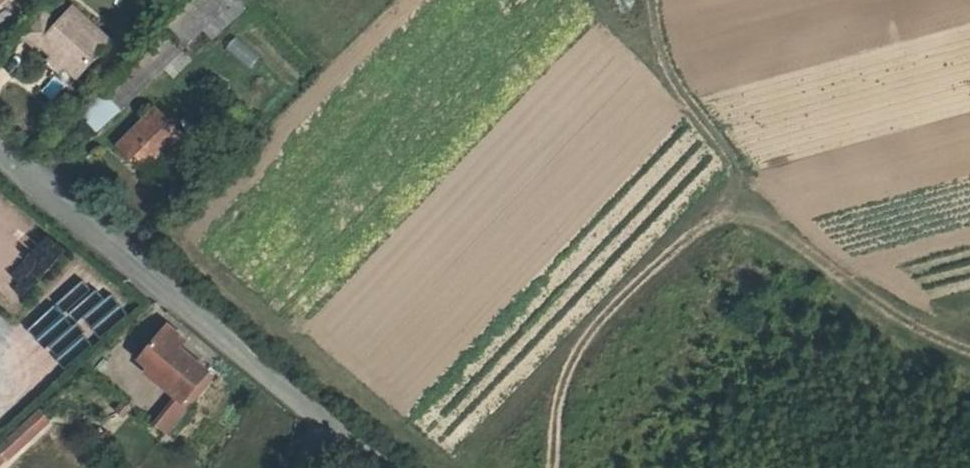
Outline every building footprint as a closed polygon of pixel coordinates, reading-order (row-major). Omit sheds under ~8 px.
[(15,0),(0,0),(0,24),(19,5),(15,0)] [(41,8),(19,31),(35,46),(39,43),(75,77),(109,41),(72,6),(56,23),(41,8)] [(231,38),(223,53),(250,66),(258,51),(231,38)] [(181,150),(192,136),(159,106),(126,143),(153,169),(174,144),(181,150)] [(65,357),(120,305),(82,266),(52,294),(64,307),(39,330),(65,357)] [(173,325),(143,358),(153,367),(169,383),(165,388),(178,400),(186,408),(196,398),(191,393),(208,373),(181,346),(187,339),(173,325)] [(50,360),(25,382),(33,391),(58,370),(50,360)] [(149,372),(165,388),(169,383),(153,367),(149,372)] [(40,419),(51,430),(73,408),(63,397),(40,419)] [(186,408),(178,400),(154,426),(163,435),(186,408)] [(51,430),(40,419),(22,437),(33,448),(51,430)]
